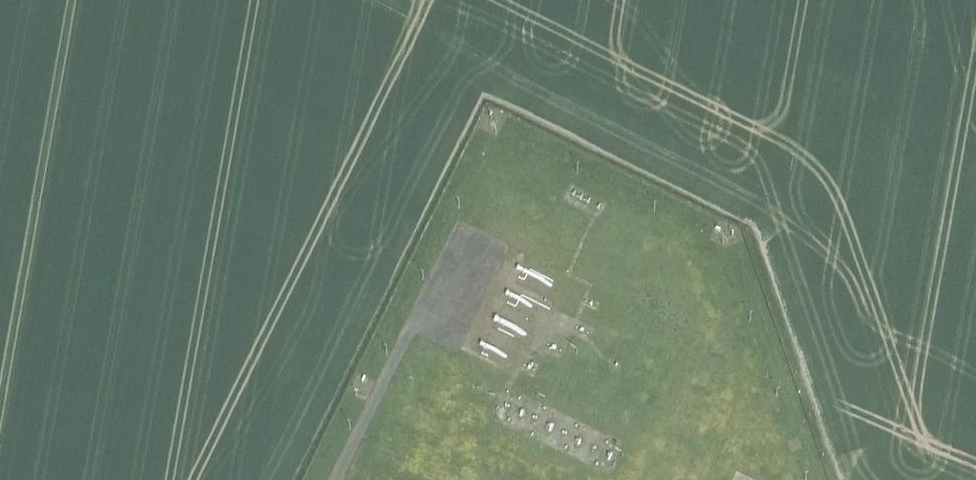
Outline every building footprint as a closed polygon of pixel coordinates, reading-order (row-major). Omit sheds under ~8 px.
[(526,270),(520,284),(551,297),(557,283),(526,270)]
